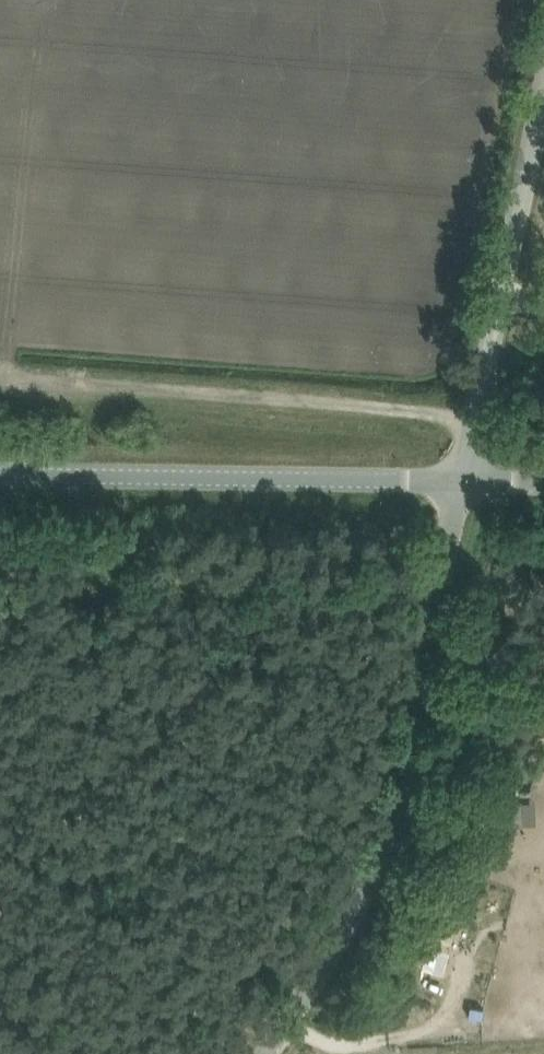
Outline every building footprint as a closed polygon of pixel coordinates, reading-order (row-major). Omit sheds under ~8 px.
[(520,799),(510,799),(511,823),(522,823),(521,814),(520,799)]
